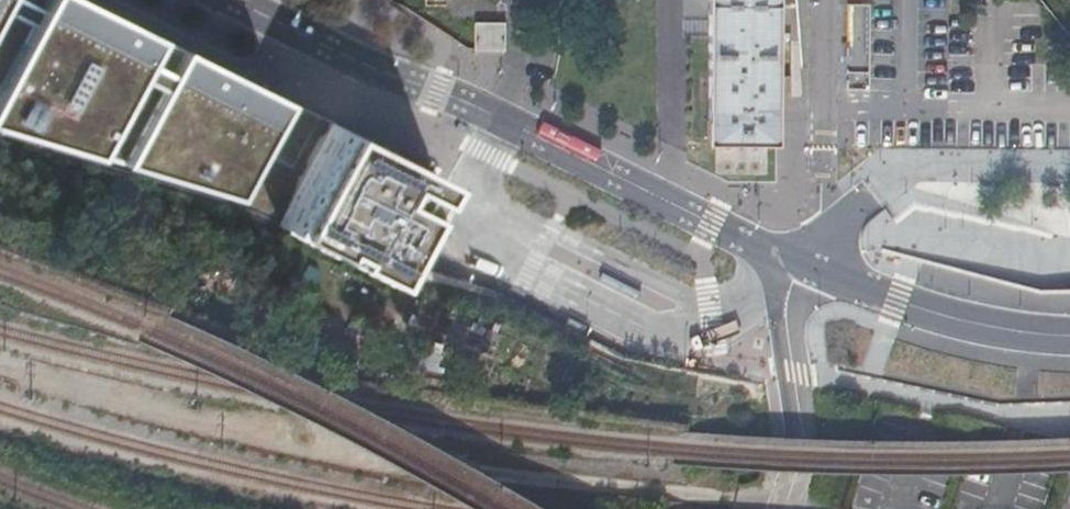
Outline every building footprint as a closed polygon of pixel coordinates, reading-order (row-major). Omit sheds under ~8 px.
[(705,137),(774,137),(775,0),(707,0),(705,137)] [(497,22),(474,21),(474,49),(504,50),(505,22),(497,22)] [(437,177),(331,123),(280,222),(267,247),(373,301),(393,262),(437,177)]
